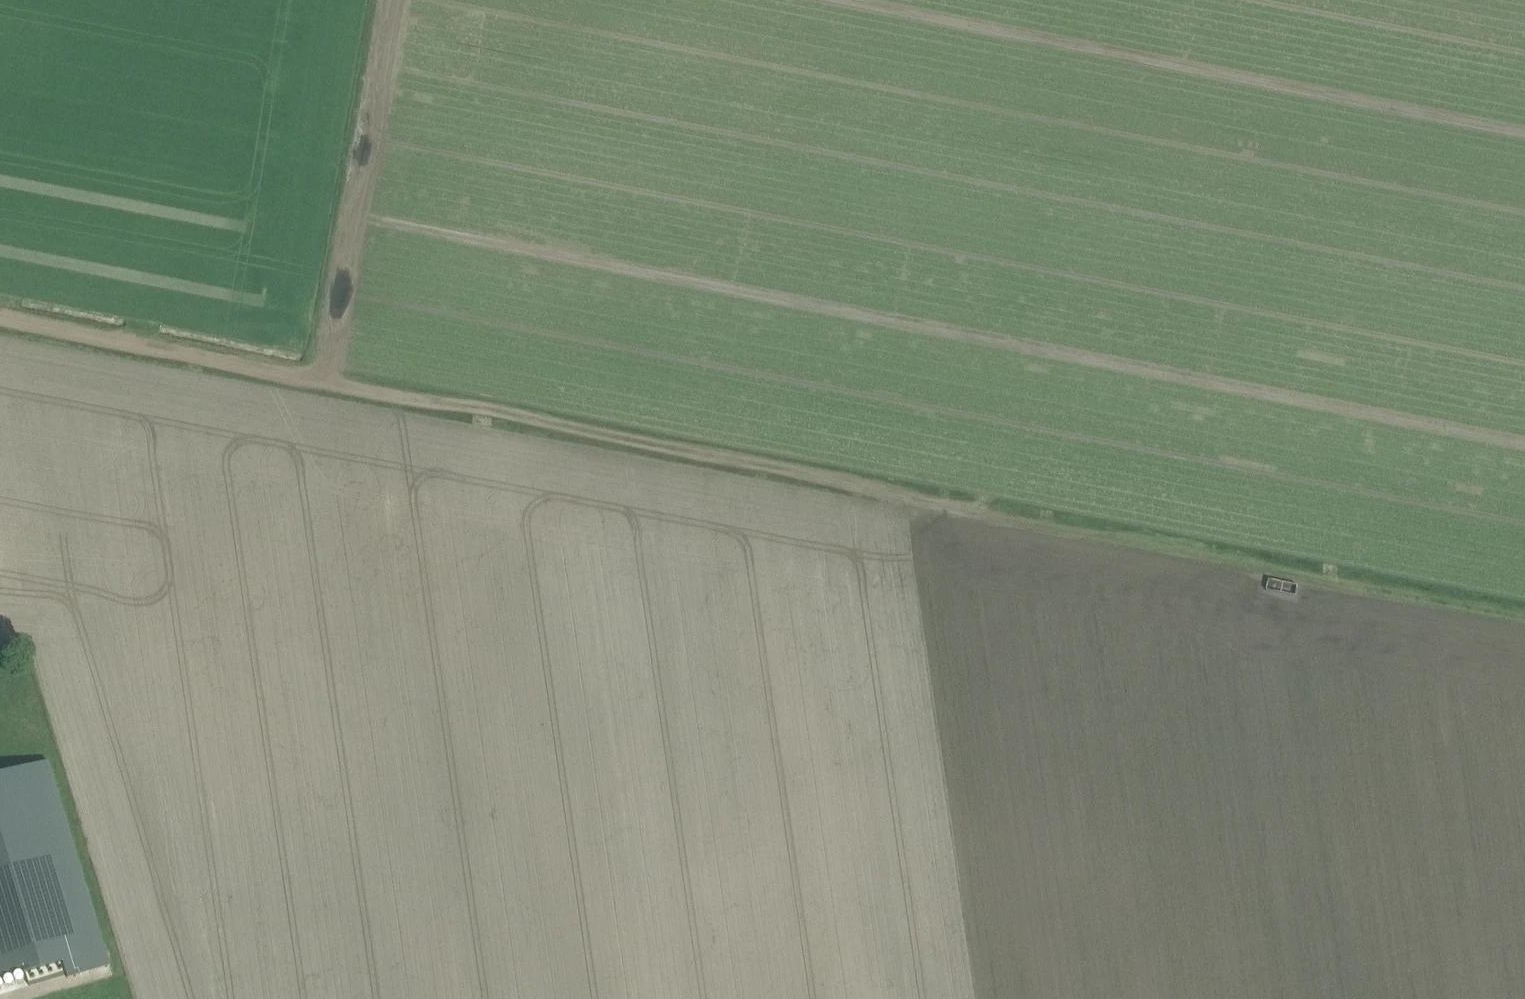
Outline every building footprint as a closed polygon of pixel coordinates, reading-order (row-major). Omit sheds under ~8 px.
[(25,974),(29,988),(66,978),(68,983),(109,969),(52,764),(0,780),(0,981),(25,974)]
